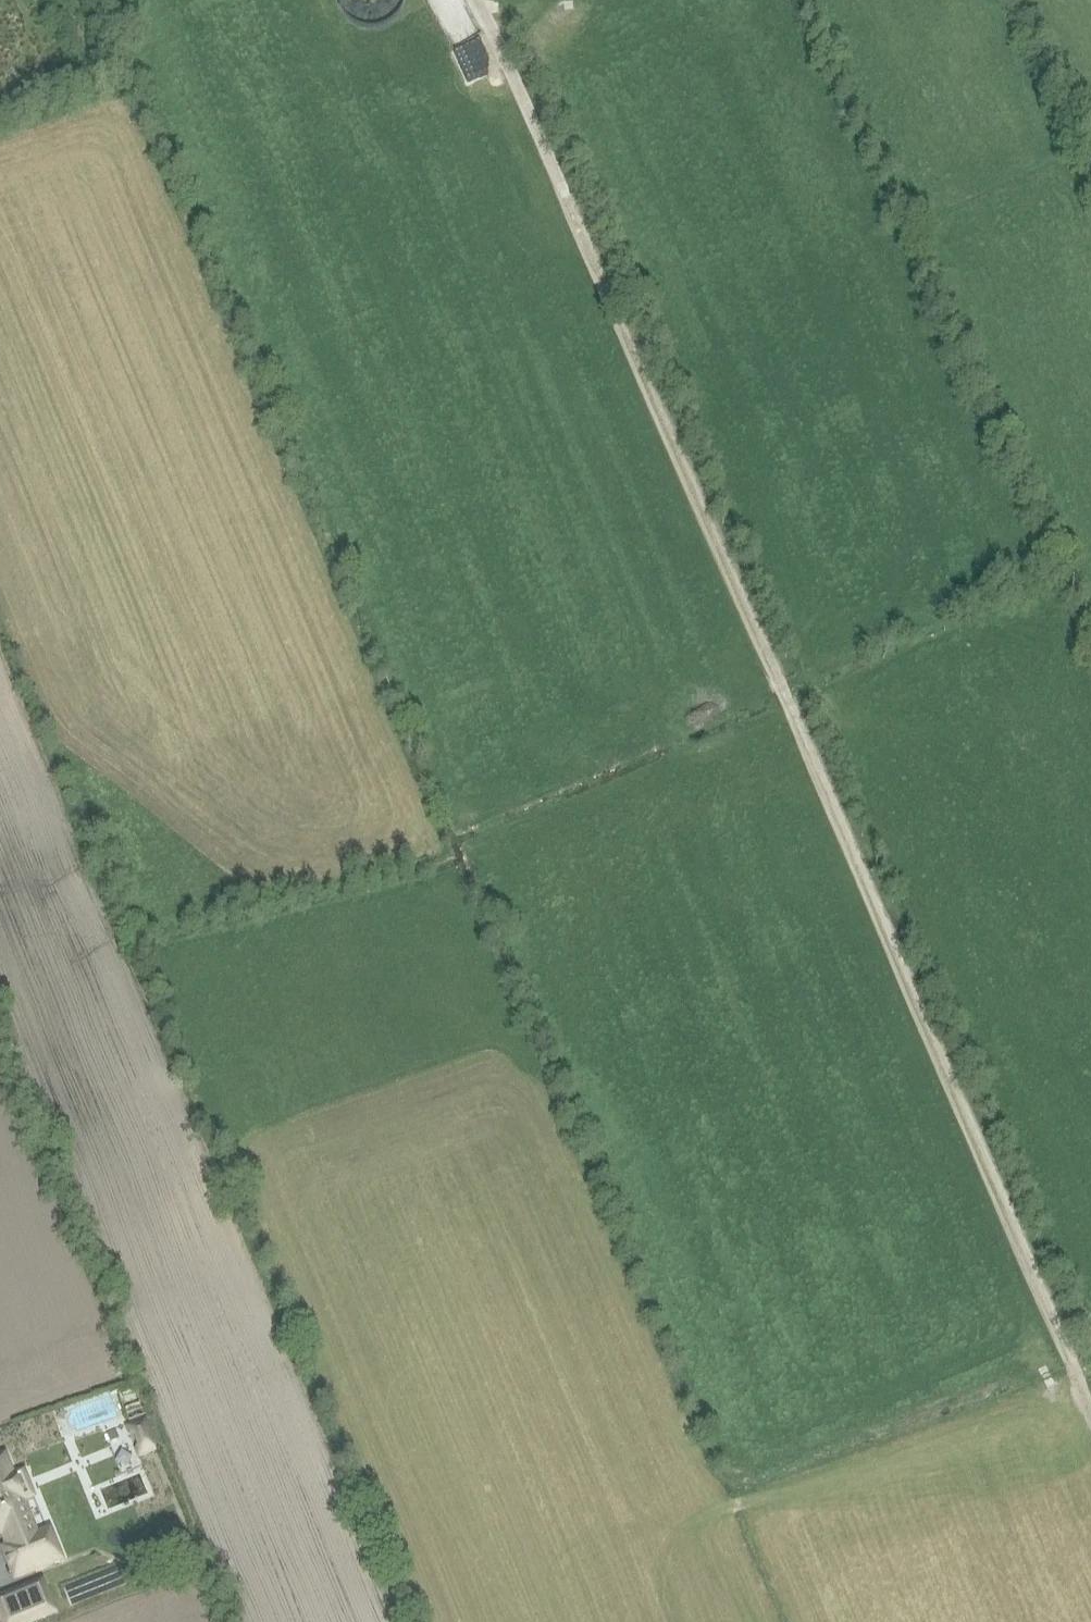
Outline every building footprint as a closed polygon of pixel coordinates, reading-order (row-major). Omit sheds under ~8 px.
[(391,14),(395,0),(349,0),(391,14)] [(139,1404),(135,1391),(119,1396),(123,1409),(139,1404)] [(18,1526),(35,1570),(61,1560),(49,1531),(36,1536),(22,1500),(32,1496),(23,1473),(13,1477),(4,1456),(0,1458),(0,1533),(18,1526)] [(109,1565),(114,1583),(152,1573),(148,1555),(109,1565)] [(0,1599),(0,1606),(6,1621),(23,1621),(53,1610),(42,1582),(0,1599)]
